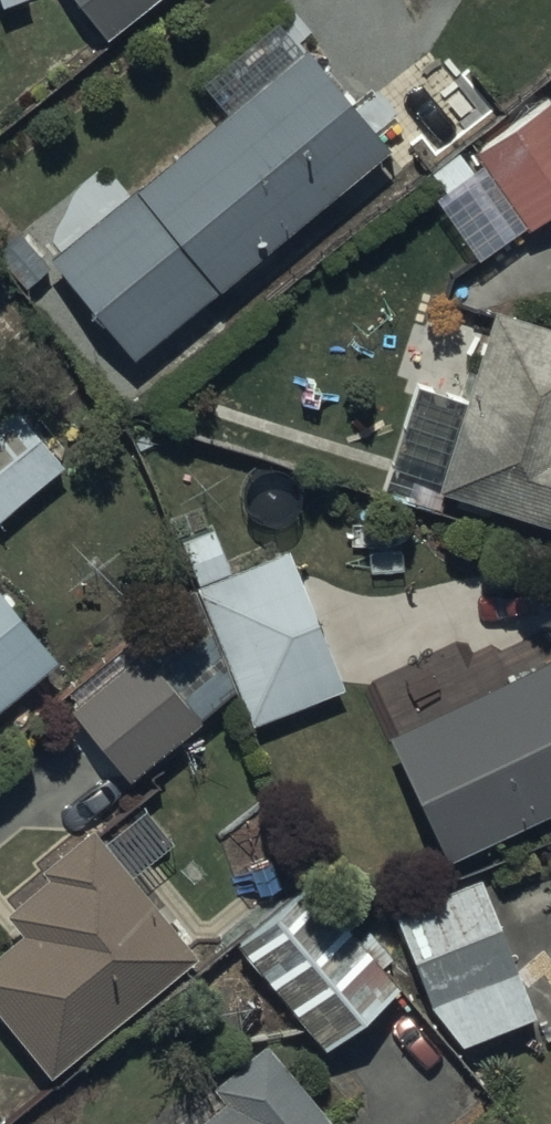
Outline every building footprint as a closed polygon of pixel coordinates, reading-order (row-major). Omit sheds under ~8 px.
[(5,9),(27,0),(1,0),(5,9)] [(111,45),(166,0),(73,0),(111,45)] [(299,40),(42,248),(137,365),(394,157),(299,40)] [(531,235),(550,221),(550,104),(476,158),(531,235)] [(489,302),(432,485),(550,522),(550,320),(489,302)] [(0,404),(0,509),(61,457),(9,396),(0,404)] [(340,684),(284,545),(228,566),(211,522),(178,536),(196,580),(193,581),(249,720),(340,684)] [(0,594),(0,696),(51,654),(0,594)] [(73,712),(111,758),(207,680),(155,616),(67,688),(81,705),(73,712)] [(442,852),(550,802),(550,646),(382,723),(442,852)] [(0,940),(0,1011),(44,1065),(190,947),(88,820),(39,860),(47,870),(4,905),(19,924),(0,940)] [(531,1008),(476,873),(389,908),(426,1002),(459,1037),(531,1008)] [(317,1041),(391,978),(304,874),(229,937),(317,1041)] [(259,1037),(206,1082),(218,1095),(184,1123),(333,1123),(259,1037)]
